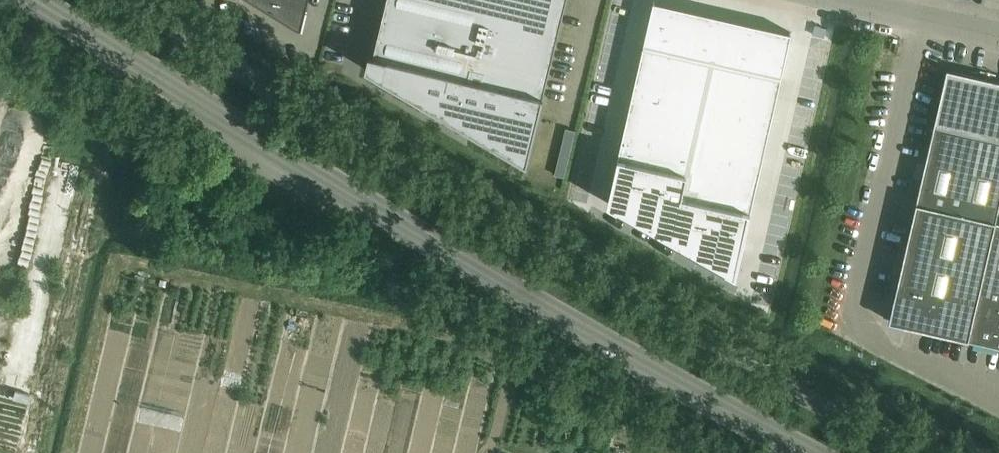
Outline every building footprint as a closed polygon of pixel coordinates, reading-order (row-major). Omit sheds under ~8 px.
[(309,0),(257,0),(302,27),(309,0)] [(567,0),(387,0),(373,55),(370,54),(366,69),(476,135),(526,164),(567,0)] [(654,1),(612,195),(737,265),(792,32),(654,1)] [(815,25),(813,34),(825,37),(827,28),(815,25)] [(969,339),(998,346),(998,221),(996,220),(998,208),(998,81),(947,69),(889,321),(969,339)] [(563,178),(575,127),(567,125),(555,176),(563,178)]
